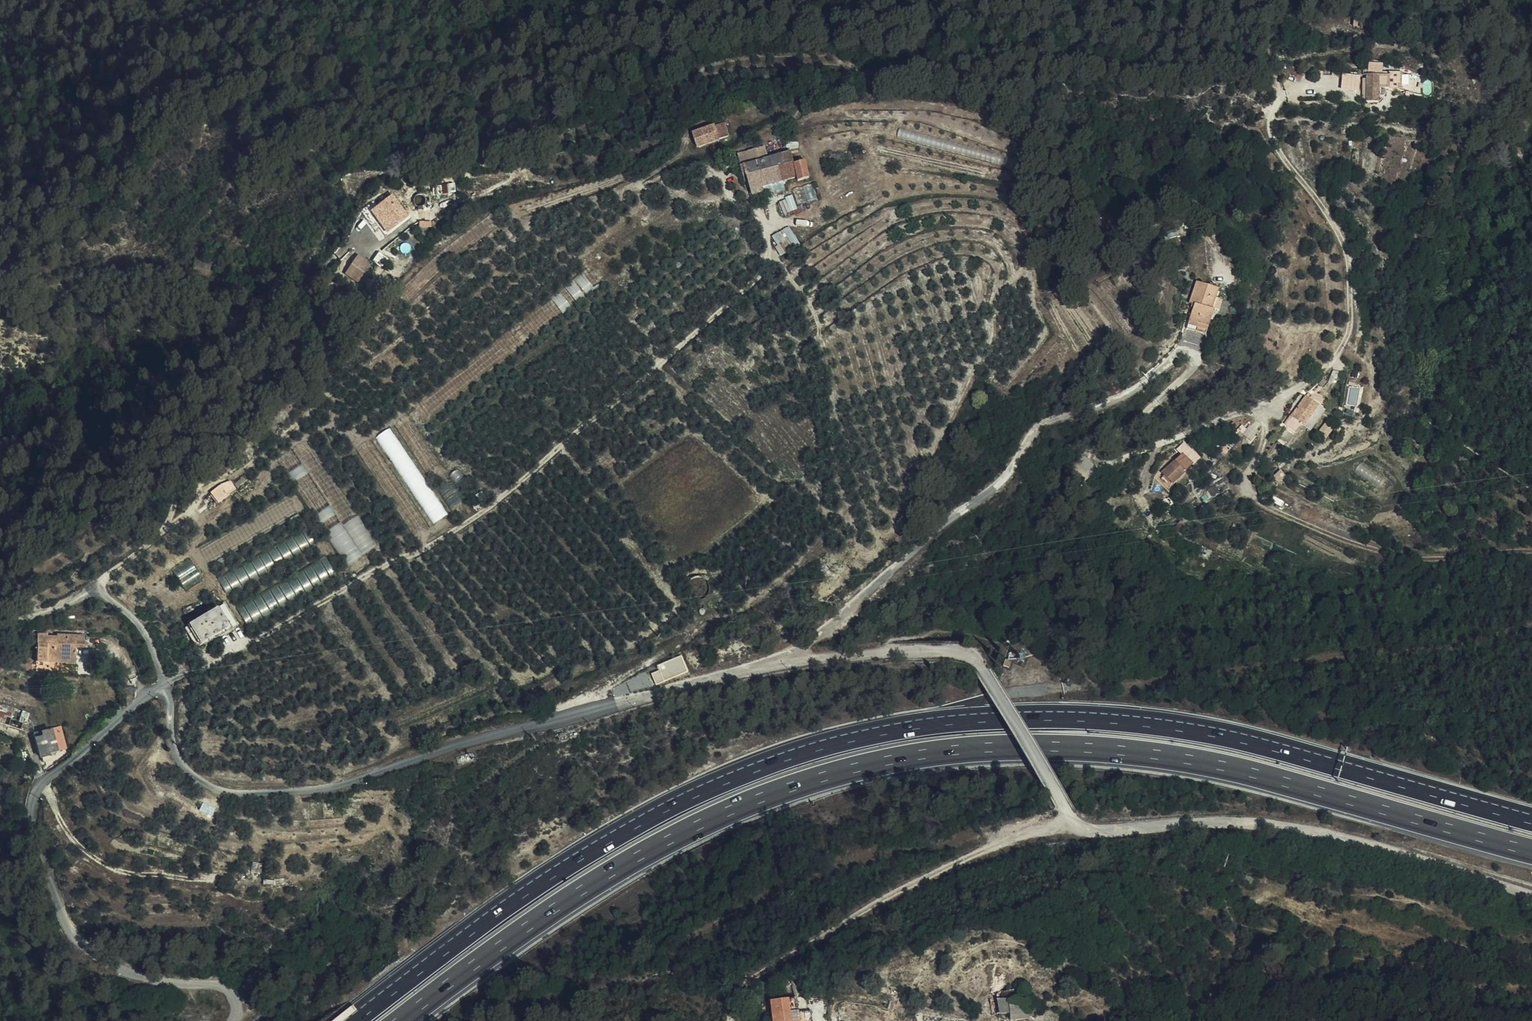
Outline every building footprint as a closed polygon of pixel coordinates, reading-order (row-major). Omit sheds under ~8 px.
[(1365,103),(1377,104),(1378,96),(1379,97),(1381,98),(1383,97),(1385,95),(1385,93),(1383,90),(1381,90),(1389,90),(1390,73),(1382,73),(1382,77),(1366,76),(1365,103)] [(1402,74),(1390,73),(1389,90),(1401,90),(1402,74)] [(1360,91),(1360,75),(1342,75),(1342,92),(1360,91)] [(729,136),(725,124),(693,136),(698,148),(719,140),(729,136)] [(806,164),(805,162),(793,165),(791,154),(768,160),(767,158),(768,158),(767,155),(766,155),(765,149),(749,153),(749,156),(752,164),(748,165),(744,167),(745,170),(741,171),(742,176),(746,175),(752,197),(764,193),(762,188),(797,178),(799,182),(809,178),(806,164)] [(615,156),(614,151),(602,154),(605,164),(620,160),(618,155),(615,156)] [(384,223),(393,216),(401,210),(390,196),(370,211),(376,218),(378,216),(384,223)] [(383,224),(388,231),(398,222),(393,216),(384,223),(383,224)] [(772,235),(781,255),(801,246),(792,226),(772,235)] [(358,282),(369,264),(357,257),(346,275),(358,282)] [(1207,285),(1197,282),(1189,303),(1195,305),(1190,321),(1207,327),(1213,311),(1218,312),(1222,299),(1216,296),(1218,289),(1207,285)] [(1207,327),(1190,321),(1187,329),(1204,335),(1207,327)] [(1295,409),(1297,411),(1305,417),(1314,405),(1304,398),(1295,409)] [(1305,417),(1297,411),(1290,419),(1304,430),(1310,421),(1305,417)] [(1193,465),(1183,454),(1164,472),(1173,483),(1193,465)] [(222,486),(220,485),(210,493),(211,495),(217,502),(218,504),(229,495),(228,494),(232,490),(226,483),(222,486)] [(1259,490),(1261,498),(1262,498),(1272,495),(1270,487),(1259,490)] [(217,502),(211,495),(204,500),(210,507),(217,502)] [(209,614),(199,620),(210,639),(217,635),(216,633),(221,630),(222,631),(236,623),(224,605),(216,610),(214,605),(206,609),(209,614)] [(36,634),(36,663),(75,664),(76,647),(84,647),(84,635),(57,635),(57,638),(46,638),(47,635),(36,634)] [(687,673),(680,657),(656,666),(658,671),(662,683),(687,673)] [(654,686),(662,683),(658,671),(650,675),(654,686)] [(20,730),(22,723),(11,720),(14,709),(0,705),(0,723),(20,730)] [(22,723),(20,730),(32,734),(34,729),(30,727),(32,720),(28,718),(29,715),(14,709),(11,720),(22,723)] [(67,748),(61,728),(42,733),(42,732),(34,734),(40,758),(48,756),(47,753),(67,748)] [(981,1015),(996,1014),(998,1020),(1007,1020),(1018,1020),(1018,1012),(1022,1011),(1020,998),(1018,988),(979,994),(981,1015)] [(752,997),(746,997),(745,998),(749,1015),(756,1014),(752,997)] [(788,999),(763,1002),(767,1020),(792,1020),(788,999)]
